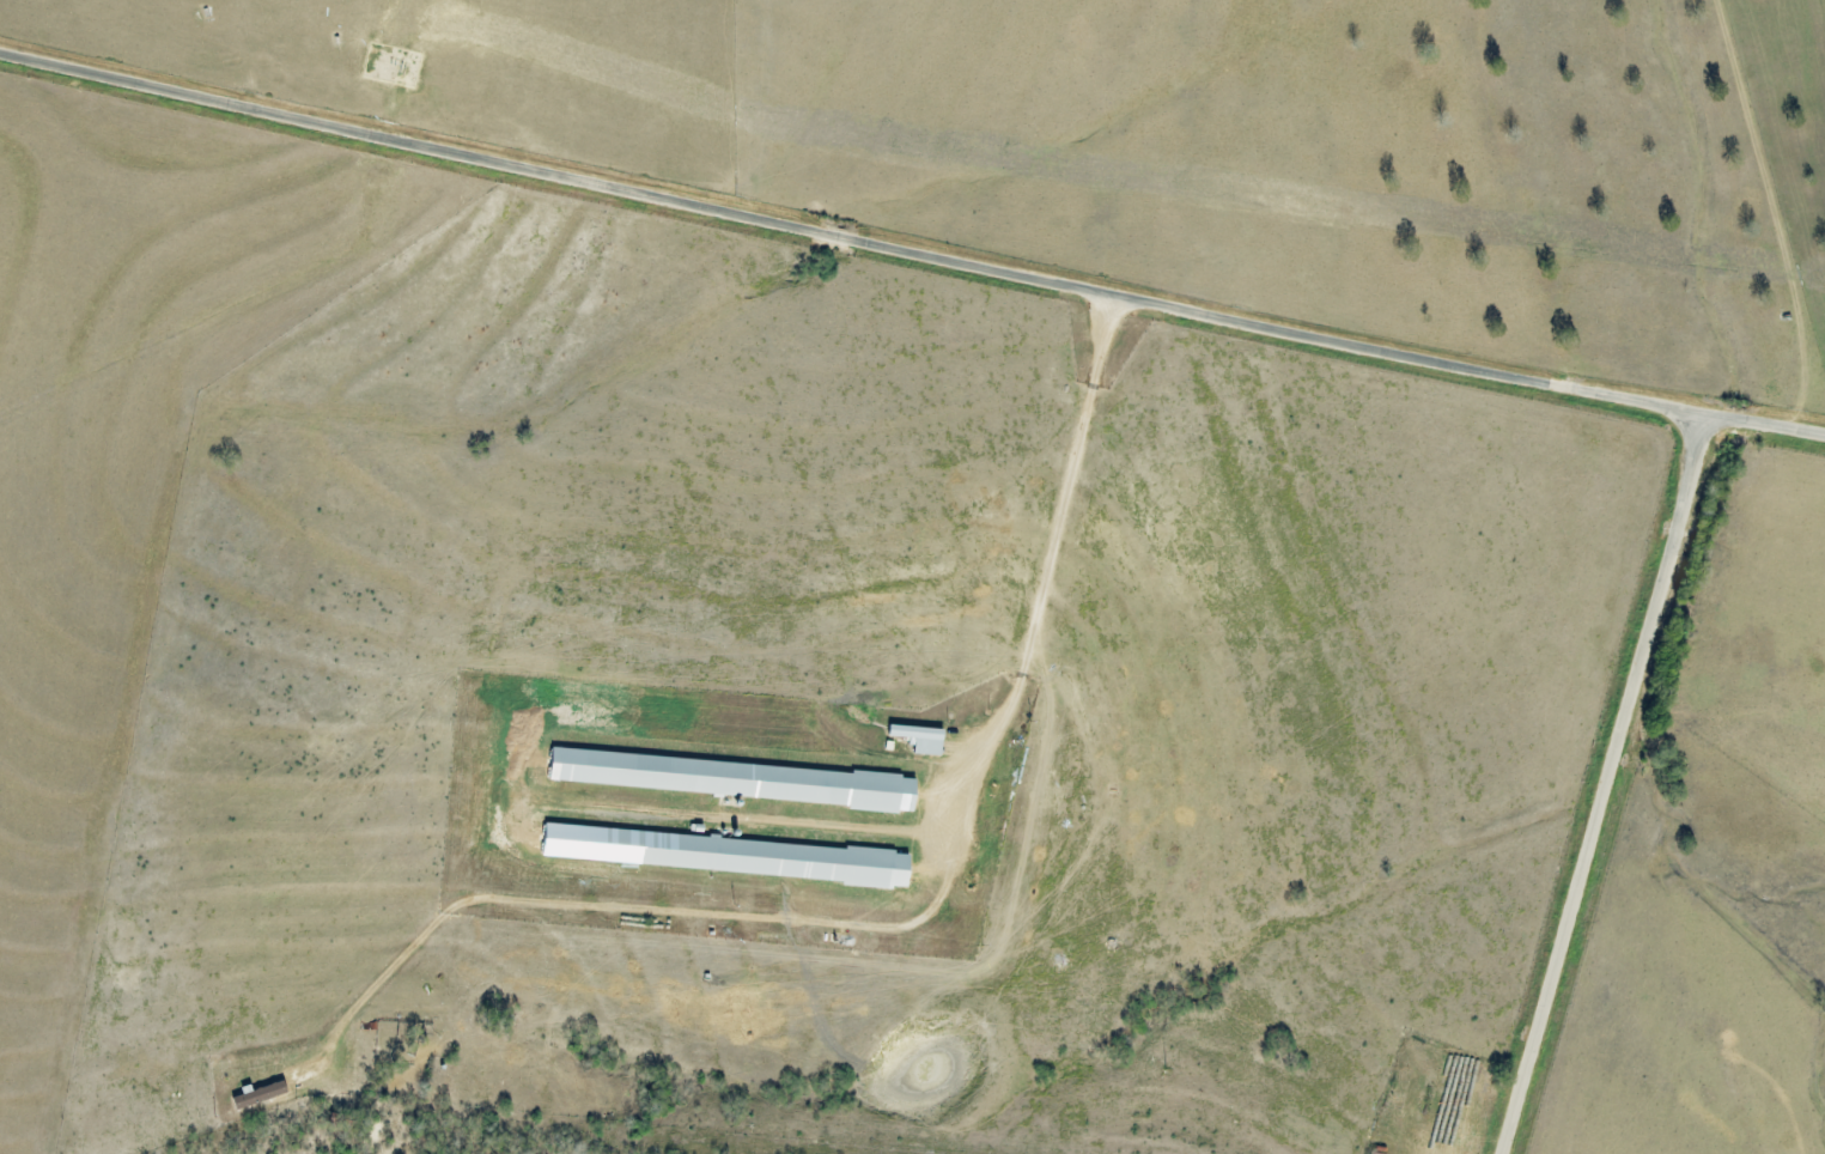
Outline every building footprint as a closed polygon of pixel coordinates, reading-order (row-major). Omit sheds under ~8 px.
[(937,756),(938,728),(882,725),(881,736),(906,737),(905,754),(937,756)] [(543,748),(541,782),(905,810),(907,777),(543,748)] [(898,885),(900,851),(537,825),(534,858),(898,885)]
